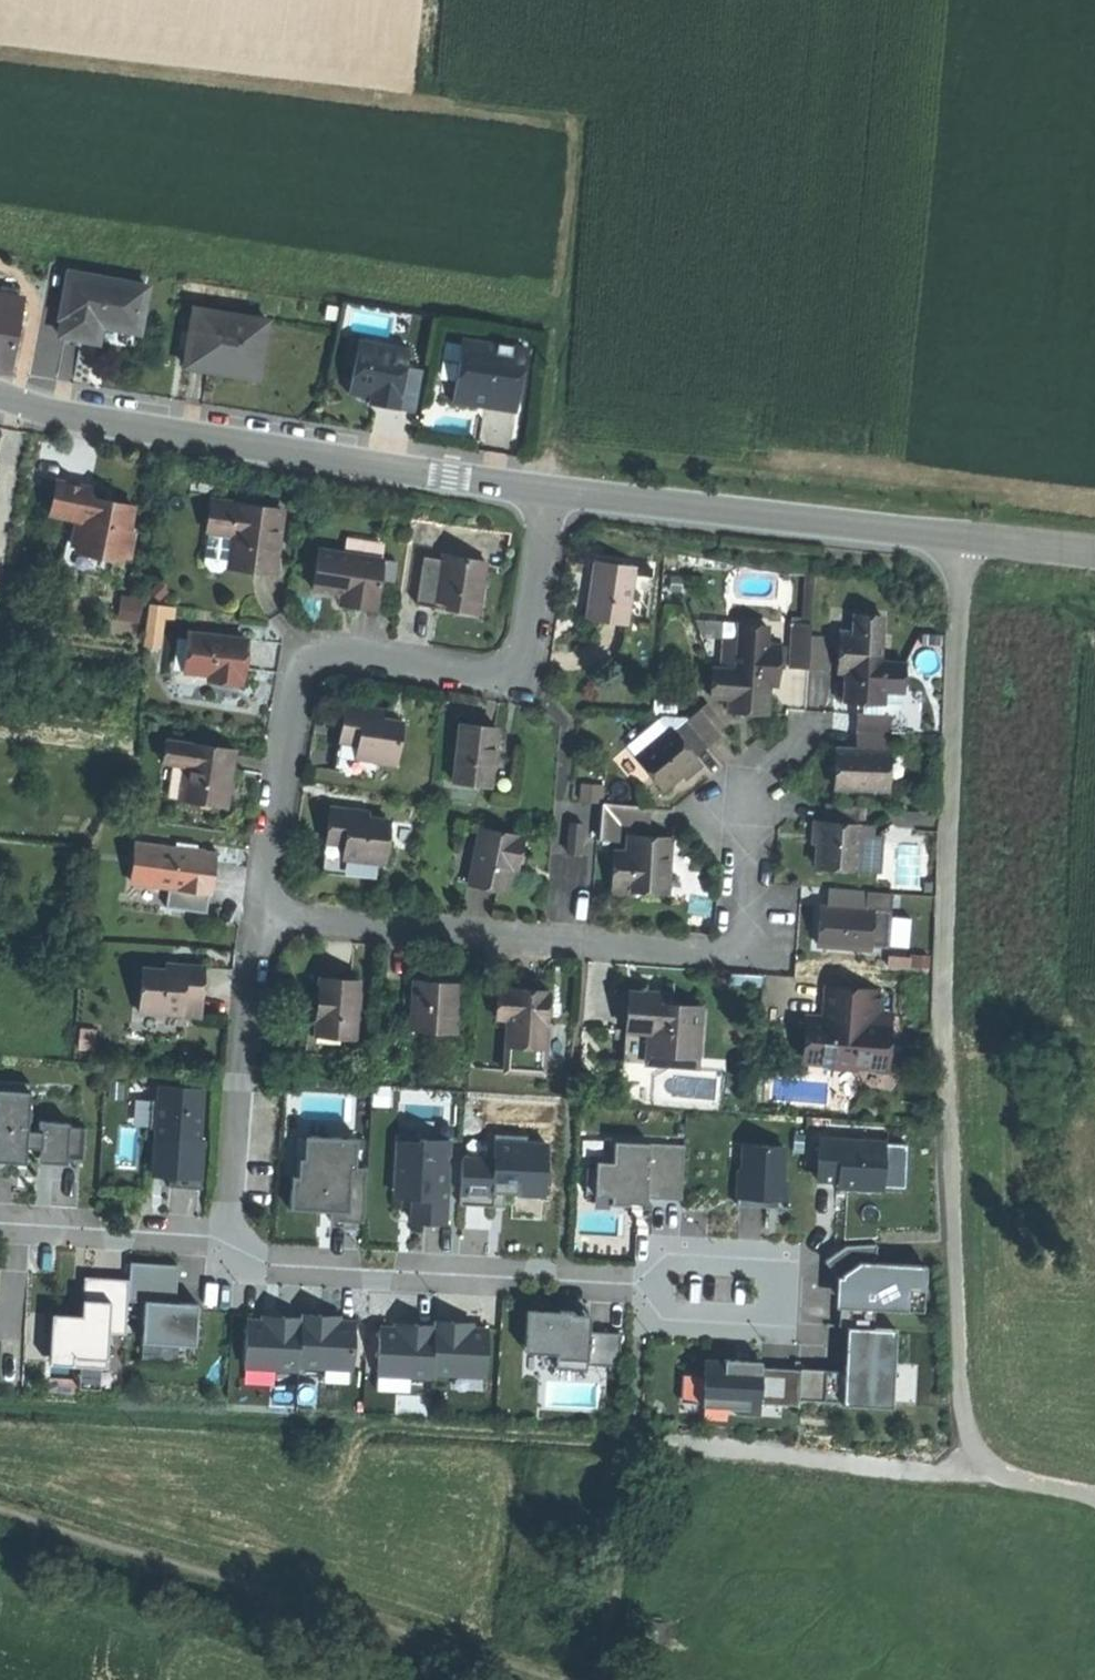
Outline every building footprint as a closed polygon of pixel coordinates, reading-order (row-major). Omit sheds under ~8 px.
[(146,285),(67,273),(60,318),(63,319),(60,337),(99,343),(101,325),(114,327),(139,331),(146,285)] [(0,296),(0,369),(10,371),(20,299),(0,296)] [(268,321),(194,309),(184,369),(214,375),(216,364),(236,367),(260,371),(268,321)] [(408,348),(364,339),(359,364),(353,363),(348,392),(368,396),(377,397),(377,402),(412,409),(420,369),(404,366),(408,348)] [(523,347),(466,339),(459,384),(454,384),(451,401),(513,410),(518,379),(515,379),(517,366),(520,367),(523,347)] [(93,490),(59,483),(52,515),(80,520),(74,548),(131,560),(137,531),(131,530),(135,508),(109,503),(91,499),(93,490)] [(240,504),(217,500),(208,563),(211,567),(213,569),(216,572),(220,572),(226,571),(231,565),(240,504)] [(289,512),(240,504),(231,565),(256,569),(280,573),(289,512)] [(387,560),(325,550),(319,588),(341,592),(357,594),(355,606),(379,609),(387,560)] [(446,560),(428,557),(420,606),(436,608),(437,601),(455,604),(482,609),(490,560),(447,553),(446,560)] [(640,568),(601,563),(598,590),(594,617),(633,622),(640,568)] [(146,619),(147,600),(126,599),(125,618),(146,619)] [(178,615),(155,610),(147,650),(160,652),(166,622),(176,624),(178,615)] [(886,618),(856,615),(855,637),(842,637),(840,680),(861,680),(861,658),(882,658),(886,618)] [(813,621),(794,620),(793,636),(812,637),(813,621)] [(772,629),(744,627),(743,639),(740,672),(724,671),(716,670),(713,698),(732,699),(731,712),(770,715),(771,696),(761,695),(761,691),(761,687),(780,688),(783,649),(770,648),(772,629)] [(812,637),(793,636),(791,669),(814,671),(829,671),(831,638),(812,637)] [(248,642),(192,637),(188,676),(212,678),(211,684),(242,687),(243,681),(244,681),(246,664),(248,642)] [(743,639),(726,638),(724,671),(740,672),(743,639)] [(905,659),(882,658),(861,658),(861,680),(840,680),(838,704),(853,705),(864,705),(883,706),(884,693),(904,694),(905,659)] [(883,706),(864,705),(863,715),(895,717),(902,709),(904,694),(884,693),(883,706)] [(676,704),(654,702),(653,715),(676,717),(676,704)] [(369,708),(344,704),(339,742),(358,745),(356,756),(373,759),(395,762),(401,721),(381,718),(383,710),(369,708)] [(709,704),(678,729),(700,756),(717,742),(731,731),(709,704)] [(895,717),(863,715),(859,751),(892,753),(895,717)] [(478,727),(459,725),(453,782),(491,786),(497,729),(478,727)] [(675,726),(659,739),(641,754),(668,788),(686,773),(703,760),(700,756),(678,729),(675,726)] [(650,727),(631,742),(641,754),(659,739),(650,727)] [(339,742),(334,773),(370,779),(373,759),(356,756),(358,745),(339,742)] [(168,751),(159,750),(157,768),(166,769),(168,751)] [(237,756),(188,750),(188,753),(186,771),(181,807),(221,812),(224,790),(232,791),(234,782),(237,756)] [(859,751),(839,750),(837,769),(836,789),(889,792),(892,753),(859,751)] [(188,753),(168,751),(166,769),(186,771),(188,753)] [(224,790),(221,812),(230,813),(232,791),(224,790)] [(652,806),(599,803),(597,840),(617,841),(618,823),(651,825),(652,806)] [(858,810),(825,807),(824,825),(856,827),(858,810)] [(904,811),(904,824),(928,824),(928,811),(904,811)] [(365,816),(328,814),(327,835),(326,848),(344,849),(343,864),(386,866),(388,826),(365,824),(365,816)] [(824,825),(818,825),(817,848),(815,869),(858,872),(861,828),(856,827),(824,825)] [(883,829),(861,828),(858,872),(880,873),(883,829)] [(517,838),(477,833),(469,889),(492,892),(509,895),(512,871),(517,838)] [(672,840),(630,837),(628,856),(614,855),(612,883),(632,885),(632,893),(669,896),(671,868),(672,840)] [(523,839),(517,838),(512,871),(519,872),(523,839)] [(344,849),(326,848),(324,878),(385,882),(386,866),(343,864),(344,849)] [(159,852),(139,849),(133,888),(154,891),(159,852)] [(919,883),(922,851),(900,849),(897,881),(919,883)] [(215,859),(159,852),(154,891),(166,892),(206,897),(210,898),(213,880),(215,859)] [(632,885),(612,883),(611,895),(632,897),(632,893),(632,885)] [(868,892),(827,890),(825,910),(867,913),(868,892)] [(166,892),(164,911),(203,916),(206,897),(166,892)] [(825,910),(820,909),(818,929),(817,950),(871,953),(874,913),(867,913),(825,910)] [(894,914),(874,913),(871,953),(891,955),(894,914)] [(166,974),(141,973),(139,1017),(200,1021),(202,995),(203,972),(166,970),(166,974)] [(336,982),(318,982),(316,1039),(354,1041),(356,983),(336,982)] [(436,987),(416,987),(415,1033),(459,1034),(460,988),(436,987)] [(526,991),(509,991),(498,990),(497,1022),(508,1022),(507,1048),(545,1050),(547,992),(526,991)] [(853,995),(827,993),(824,1025),(811,1024),(808,1068),(831,1070),(858,1072),(858,1070),(883,1072),(887,1023),(880,1022),(882,997),(853,995)] [(653,997),(626,995),(621,1066),(642,1068),(643,1056),(695,1060),(699,1012),(672,1010),(672,998),(653,997)] [(643,1056),(642,1068),(695,1071),(695,1060),(643,1056)] [(831,1070),(808,1068),(807,1078),(830,1080),(831,1070)] [(0,1082),(0,1171),(1,1172),(12,1162),(26,1164),(27,1148),(41,1149),(40,1163),(67,1164),(67,1160),(84,1161),(86,1129),(70,1127),(70,1124),(40,1122),(40,1132),(31,1131),(33,1111),(30,1111),(32,1084),(31,1084),(0,1082)] [(156,1129),(156,1139),(182,1140),(181,1153),(171,1153),(169,1187),(202,1189),(205,1142),(200,1141),(204,1090),(159,1087),(158,1102),(152,1101),(150,1128),(156,1129)] [(494,1194),(518,1195),(518,1190),(545,1191),(547,1146),(526,1144),(527,1138),(495,1136),(494,1160),(462,1159),(460,1206),(493,1207),(494,1194)] [(358,1139),(311,1137),(309,1159),(304,1159),(303,1178),(293,1177),(290,1210),(321,1212),(322,1206),(332,1207),(332,1212),(331,1222),(364,1223),(367,1170),(357,1169),(358,1139)] [(444,1225),(448,1142),(420,1141),(420,1143),(398,1142),(396,1192),(414,1193),(414,1199),(413,1223),(444,1225)] [(885,1144),(819,1141),(817,1181),(841,1182),(846,1188),(882,1190),(885,1144)] [(612,1171),(588,1169),(587,1194),(612,1195),(612,1206),(629,1207),(629,1200),(683,1202),(685,1146),(613,1143),(612,1171)] [(783,1148),(753,1146),(752,1172),(743,1172),(739,1172),(737,1206),(768,1208),(769,1201),(785,1202),(786,1182),(781,1182),(783,1148)] [(744,1146),(743,1172),(752,1172),(753,1146),(744,1146)] [(848,1372),(799,1369),(799,1371),(797,1400),(891,1406),(895,1331),(873,1330),(873,1311),(921,1313),(924,1267),(876,1264),(876,1245),(845,1247),(824,1262),(836,1279),(841,1279),(838,1327),(851,1328),(848,1372)] [(178,1266),(131,1263),(128,1301),(144,1302),(142,1343),(195,1346),(198,1304),(175,1303),(178,1266)] [(82,1316),(52,1314),(49,1356),(106,1359),(108,1333),(125,1334),(128,1280),(84,1278),(82,1316)] [(588,1333),(589,1322),(573,1321),(573,1315),(573,1312),(559,1311),(559,1314),(527,1312),(525,1338),(539,1339),(539,1353),(557,1354),(556,1369),(586,1370),(587,1365),(618,1367),(620,1334),(588,1333)] [(298,1365),(320,1367),(352,1369),(355,1324),(320,1322),(320,1316),(301,1315),(301,1318),(282,1317),(281,1324),(247,1322),(245,1366),(298,1369),(298,1365)] [(434,1326),(431,1372),(485,1375),(487,1331),(453,1329),(453,1323),(434,1322),(434,1326)] [(431,1376),(431,1372),(434,1326),(414,1325),(414,1332),(379,1330),(377,1374),(431,1376)] [(525,1352),(539,1353),(539,1339),(525,1338),(525,1352)] [(760,1369),(760,1365),(738,1364),(738,1361),(723,1360),(723,1363),(704,1362),(701,1404),(723,1405),(734,1412),(757,1413),(758,1404),(760,1369)] [(351,1385),(352,1369),(320,1367),(319,1383),(351,1385)] [(794,1371),(760,1369),(758,1404),(797,1406),(797,1400),(799,1371),(794,1371)]
